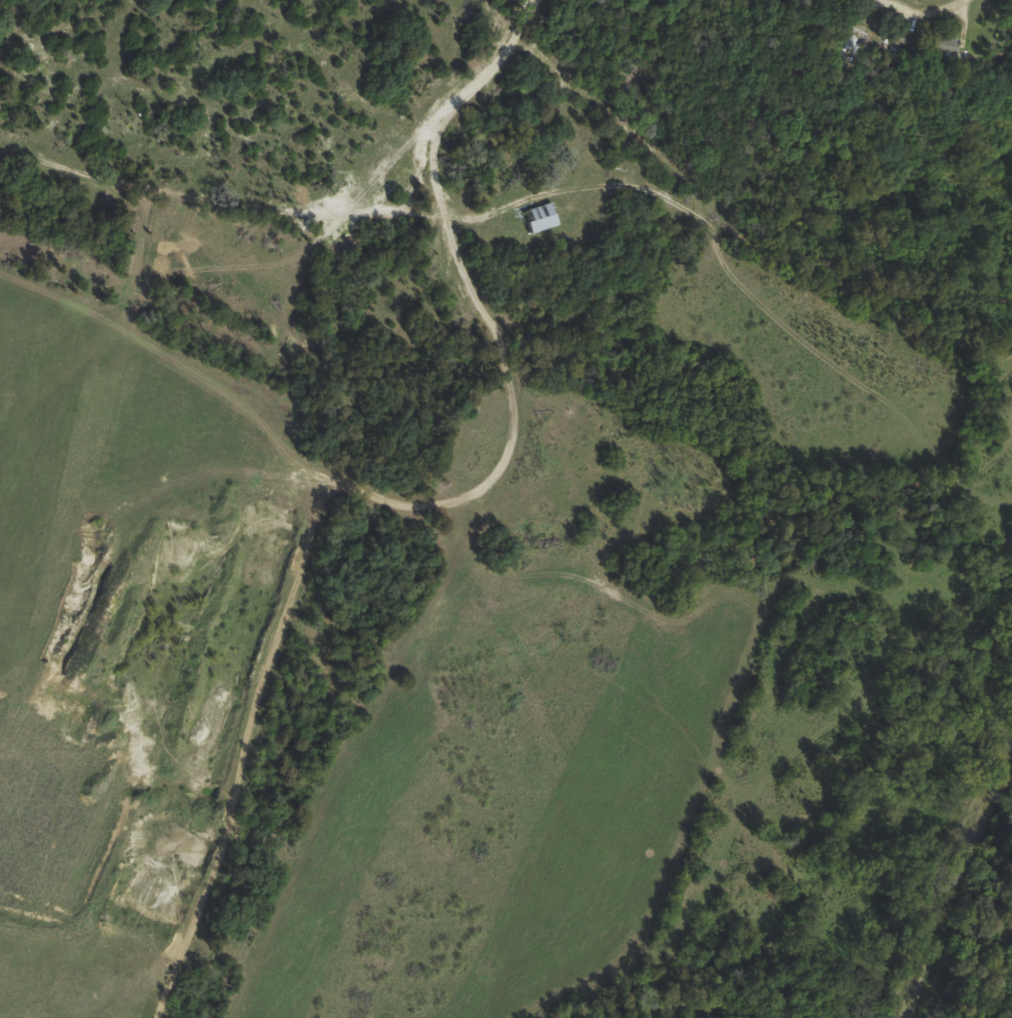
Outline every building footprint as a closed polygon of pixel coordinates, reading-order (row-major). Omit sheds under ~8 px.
[(953,37),(933,35),(932,52),(951,53),(953,37)] [(531,210),(535,221),(531,223),(535,233),(560,224),(553,202),(531,210)]
